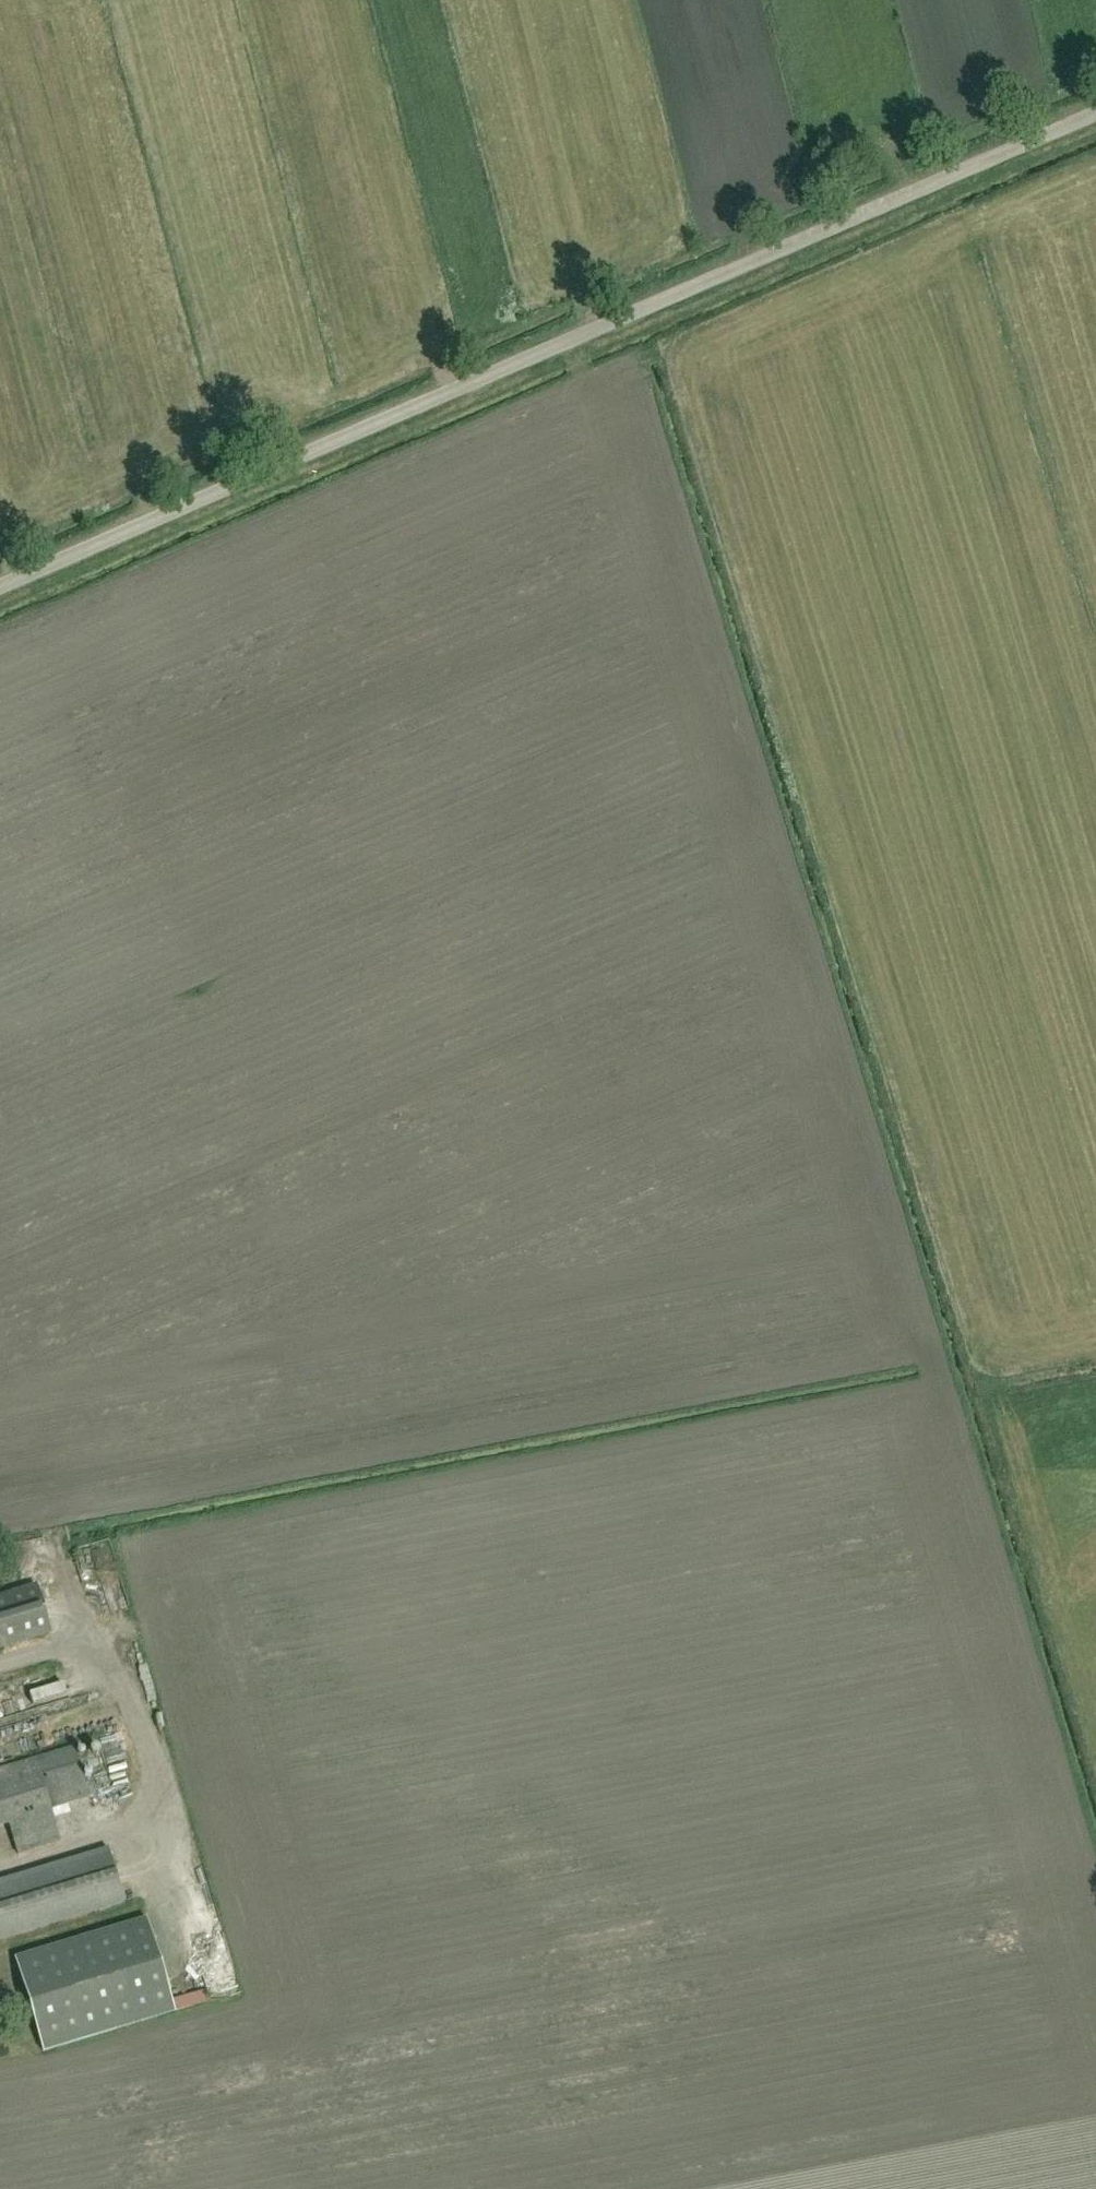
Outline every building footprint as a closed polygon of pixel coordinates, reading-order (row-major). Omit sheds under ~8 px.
[(50,1633),(37,1587),(0,1598),(0,1648),(50,1633)] [(88,1800),(73,1749),(0,1771),(0,1826),(9,1824),(18,1854),(60,1842),(51,1811),(88,1800)] [(124,1904),(107,1849),(0,1881),(0,1941),(124,1904)] [(44,2052),(175,2012),(147,1919),(16,1958),(44,2052)]
